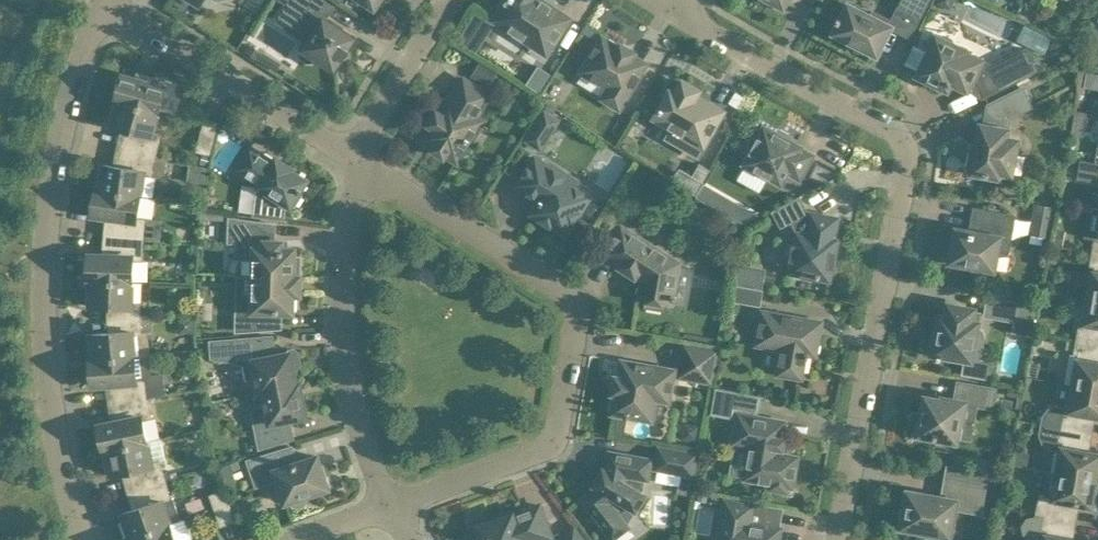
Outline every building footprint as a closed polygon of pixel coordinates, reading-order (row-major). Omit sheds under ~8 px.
[(302,15),(292,30),(305,38),(305,39),(307,41),(303,48),(302,49),(302,51),(301,52),(302,54),(302,55),(303,57),(304,58),(305,59),(306,60),(308,60),(309,60),(311,60),(313,60),(314,59),(315,58),(316,57),(334,68),(355,37),(325,18),(333,6),(324,0),(291,0),(287,5),(302,15)] [(505,4),(502,2),(495,14),(497,15),(495,19),(546,52),(569,18),(542,0),(507,0),(505,4)] [(928,0),(902,0),(889,24),(888,24),(891,19),(873,11),(871,15),(842,0),(840,0),(832,15),(837,17),(836,20),(839,22),(834,32),(857,43),(854,49),(861,52),(863,47),(877,53),(890,26),(910,36),(928,0)] [(1041,47),(1046,34),(1025,26),(1020,38),(1041,47)] [(966,49),(953,43),(952,39),(943,35),(940,36),(936,35),(917,74),(923,76),(925,81),(938,87),(942,86),(947,88),(951,81),(967,89),(971,81),(976,83),(983,97),(1038,69),(1027,48),(993,64),(966,51),(966,49)] [(603,37),(583,70),(610,87),(604,97),(619,106),(645,63),(632,55),(634,52),(621,44),(619,47),(616,45),(615,41),(609,37),(606,39),(603,37)] [(480,61),(470,76),(488,87),(497,72),(480,61)] [(538,65),(526,84),(539,92),(551,73),(538,65)] [(136,78),(122,74),(115,99),(158,111),(165,86),(152,82),(153,76),(138,71),(136,78)] [(457,161),(483,120),(476,115),(489,94),(464,78),(451,99),(448,98),(439,111),(436,110),(428,123),(431,125),(422,139),(434,146),(432,149),(444,156),(446,154),(457,161)] [(683,81),(676,93),(670,90),(655,117),(670,126),(664,138),(697,156),(703,145),(723,111),(695,95),(698,89),(683,81)] [(1006,137),(1010,116),(1031,106),(1022,87),(988,104),(993,116),(988,119),(987,125),(981,124),(976,152),(971,151),(968,165),(973,166),(972,172),(994,175),(999,176),(1000,171),(1012,173),(1018,139),(1006,137)] [(158,111),(115,99),(110,116),(114,117),(112,125),(127,129),(123,147),(157,155),(161,135),(152,132),(158,111)] [(607,112),(597,129),(616,140),(626,123),(607,112)] [(247,132),(246,134),(251,138),(257,129),(241,119),(231,113),(224,124),(232,129),(238,129),(239,127),(247,132)] [(204,123),(197,150),(211,154),(218,126),(204,123)] [(764,126),(761,132),(754,135),(749,144),(751,151),(745,163),(781,182),(787,171),(800,177),(812,154),(800,147),(800,146),(764,126)] [(250,146),(236,168),(260,183),(259,185),(255,214),(252,214),(251,215),(288,220),(288,219),(284,218),(286,206),(288,203),(290,205),(292,202),(295,204),(301,195),(298,193),(306,179),(291,170),(292,168),(276,158),(274,161),(250,146)] [(166,156),(157,155),(123,147),(119,166),(103,163),(102,171),(98,171),(96,188),(140,195),(141,194),(144,173),(163,177),(166,156)] [(565,233),(589,196),(573,186),(576,180),(560,170),(559,172),(536,157),(518,184),(541,198),(532,212),(538,216),(540,221),(548,226),(553,225),(565,233)] [(1077,178),(1097,181),(1097,162),(1096,161),(1081,159),(1077,178)] [(137,217),(140,195),(96,188),(92,214),(112,217),(110,235),(144,238),(146,218),(137,217)] [(799,197),(801,196),(801,195),(771,210),(772,211),(774,210),(781,225),(807,212),(799,197)] [(1034,203),(1032,212),(1050,216),(1052,206),(1034,203)] [(1007,254),(1014,215),(977,208),(973,231),(956,227),(950,261),(974,265),(974,269),(988,272),(989,268),(994,269),(997,252),(1007,254)] [(836,257),(833,256),(836,239),(833,239),(837,218),(812,213),(808,234),(798,232),(791,271),(802,273),(802,276),(817,279),(817,275),(829,278),(830,271),(834,272),(836,257)] [(274,224),(230,218),(230,241),(237,241),(237,253),(240,257),(254,257),(254,275),(299,276),(299,260),(297,257),(294,257),(294,248),(282,248),(282,241),(274,241),(274,224)] [(673,293),(678,262),(622,226),(605,253),(620,263),(618,266),(636,277),(638,274),(643,277),(639,298),(647,300),(646,305),(662,308),(663,302),(671,304),(672,298),(676,298),(677,293),(673,293)] [(133,281),(133,259),(142,259),(144,238),(110,235),(108,254),(88,254),(87,279),(133,281)] [(1092,251),(1089,265),(1095,266),(1089,296),(1097,298),(1097,253),(1092,251)] [(736,262),(732,283),(763,288),(766,268),(736,262)] [(300,276),(299,276),(254,275),(253,295),(248,294),(244,298),(244,308),(238,308),(237,330),(281,327),(281,311),(292,311),(293,293),(299,293),(300,276)] [(132,303),(133,281),(87,279),(87,297),(91,297),(90,305),(114,306),(114,319),(153,317),(154,308),(141,308),(141,303),(132,303)] [(732,283),(730,300),(761,305),(764,288),(763,288),(732,283)] [(1089,296),(1084,327),(1078,326),(1076,339),(1097,343),(1097,298),(1089,296)] [(985,314),(1032,323),(1035,305),(988,297),(985,314)] [(977,327),(980,312),(974,311),(974,308),(949,303),(946,316),(940,314),(937,330),(933,333),(932,342),(935,345),(933,352),(938,353),(937,356),(941,357),(942,354),(966,358),(964,372),(989,377),(991,361),(979,359),(983,336),(983,332),(981,329),(977,327)] [(815,354),(818,335),(821,321),(804,318),(763,311),(757,343),(784,348),(780,372),(800,375),(801,371),(804,371),(807,357),(808,357),(809,353),(815,354)] [(149,330),(141,331),(141,321),(153,322),(153,317),(114,319),(114,331),(91,333),(92,341),(88,341),(90,359),(135,355),(151,354),(149,330)] [(272,336),(211,341),(213,357),(236,360),(240,363),(245,362),(247,374),(252,377),(257,376),(260,391),(297,384),(297,383),(294,368),(297,367),(300,363),(298,351),(293,348),(289,349),(288,352),(276,354),(272,336)] [(1076,339),(1074,349),(1073,353),(1079,354),(1073,384),(1097,389),(1097,343),(1076,339)] [(716,350),(686,345),(680,375),(711,381),(716,350)] [(164,374),(145,377),(137,378),(135,355),(90,359),(92,385),(112,383),(115,402),(148,397),(167,394),(164,374)] [(667,405),(674,370),(622,360),(619,376),(615,375),(612,392),(616,393),(613,412),(615,412),(611,432),(622,434),(626,414),(652,419),(655,403),(667,405)] [(965,402),(992,407),(995,388),(958,381),(955,399),(942,397),(942,399),(925,396),(921,419),(917,418),(914,436),(939,441),(940,437),(956,439),(959,421),(961,421),(965,402)] [(300,382),(297,383),(297,384),(260,391),(260,392),(264,391),(267,405),(256,407),(253,411),(260,447),(293,437),(289,418),(306,415),(300,382)] [(1073,384),(1069,406),(1060,405),(1050,406),(1043,415),(1041,424),(1088,432),(1091,414),(1097,415),(1097,389),(1073,384)] [(757,412),(760,396),(763,396),(763,395),(713,386),(709,412),(733,416),(735,408),(757,412)] [(143,419),(151,417),(148,397),(115,402),(118,420),(98,424),(103,449),(147,440),(143,419)] [(784,421),(739,413),(733,442),(752,446),(747,477),(772,482),(771,487),(786,490),(787,484),(791,485),(796,456),(778,453),(784,421)] [(1088,432),(1041,424),(1040,433),(1043,442),(1052,448),(1061,450),(1057,472),(1097,480),(1097,453),(1084,451),(1088,432)] [(152,462),(147,440),(103,449),(107,467),(111,466),(112,474),(128,471),(133,489),(166,480),(160,460),(152,462)] [(657,444),(653,469),(681,474),(678,492),(693,495),(696,476),(700,451),(657,444)] [(292,446),(249,460),(257,485),(278,478),(285,501),(289,500),(292,503),(294,504),(297,505),(299,505),(303,504),(304,503),(306,500),(307,498),(307,494),(328,487),(317,455),(297,462),(292,446)] [(641,492),(644,477),(647,478),(651,459),(610,451),(607,471),(603,469),(594,484),(597,486),(582,498),(613,537),(628,526),(620,516),(632,507),(635,509),(644,494),(641,492)] [(1097,486),(1097,480),(1057,472),(1053,495),(1039,492),(1035,514),(1072,520),(1075,502),(1091,504),(1092,497),(1096,497),(1097,486)] [(980,511),(985,483),(946,476),(943,497),(908,490),(906,505),(901,508),(900,517),(903,521),(902,526),(949,535),(955,507),(980,511)] [(173,496),(171,497),(166,480),(133,489),(138,507),(123,512),(125,519),(122,521),(127,538),(170,523),(181,519),(173,496)] [(233,516),(224,489),(210,494),(219,521),(233,516)] [(778,530),(780,530),(780,528),(749,522),(752,505),(729,501),(729,502),(726,502),(723,516),(726,516),(721,539),(776,539),(778,530)] [(552,536),(540,504),(513,514),(513,513),(492,520),(489,513),(469,521),(476,539),(480,539),(482,539),(540,539),(552,536)] [(1068,539),(1072,520),(1035,514),(1026,515),(1021,523),(1023,532),(1032,537),(1040,534),(1046,535),(1045,539),(1075,539),(1068,539)] [(170,523),(127,538),(128,539),(176,539),(170,523)] [(561,537),(564,539),(584,539),(574,526),(561,537)]
